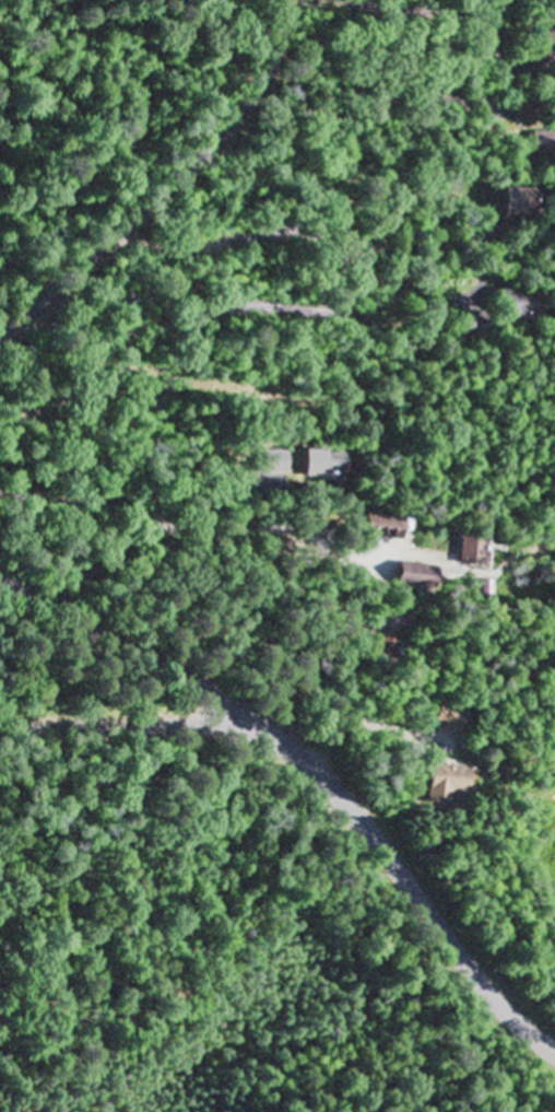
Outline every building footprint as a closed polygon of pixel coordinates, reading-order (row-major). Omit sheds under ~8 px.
[(554,158),(554,133),(527,133),(527,158),(554,158)] [(530,219),(530,189),(491,189),(491,219),(530,219)] [(494,290),(494,318),(529,318),(529,290),(494,290)] [(282,452),(259,452),(259,476),(282,476),(282,452)] [(333,479),(333,452),(294,452),(294,479),(333,479)] [(397,538),(397,516),(360,516),(360,538),(397,538)] [(408,582),(403,567),(392,570),(397,586),(408,582)] [(394,646),(377,639),(369,657),(386,665),(394,646)] [(451,795),(463,796),(466,772),(427,766),(422,804),(449,807),(451,795)]
